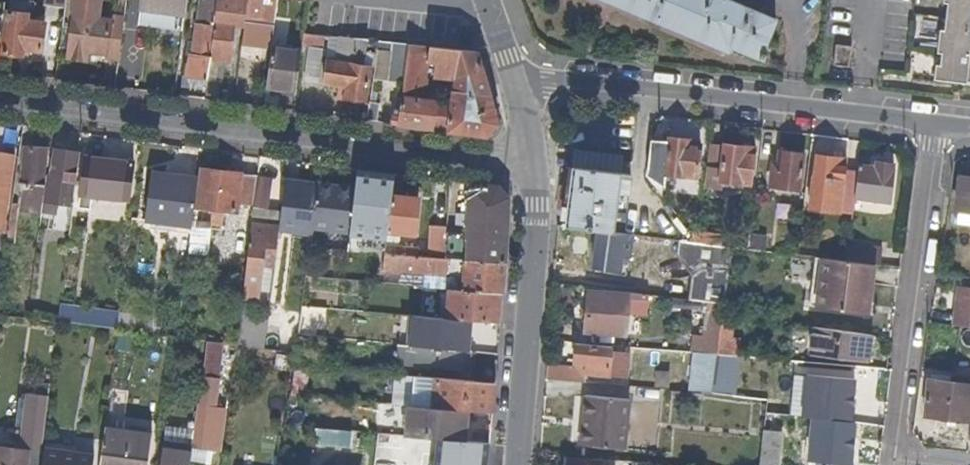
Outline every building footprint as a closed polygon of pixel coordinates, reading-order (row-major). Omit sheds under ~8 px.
[(63,0),(47,0),(46,6),(62,8),(63,0)] [(108,24),(91,21),(94,0),(65,0),(64,8),(58,51),(68,52),(68,59),(87,62),(88,54),(104,56),(108,24)] [(186,0),(141,0),(139,10),(184,17),(186,0)] [(217,0),(205,0),(203,10),(199,9),(193,46),(188,46),(186,58),(189,58),(186,78),(206,81),(206,80),(209,61),(217,0)] [(246,0),(217,0),(209,61),(222,63),(228,64),(232,29),(242,30),(246,0)] [(277,0),(246,0),(242,30),(273,34),(277,0)] [(618,0),(605,0),(627,9),(629,5),(618,0)] [(741,0),(727,0),(727,1),(725,0),(618,0),(629,5),(627,9),(656,22),(659,17),(701,35),(699,40),(729,52),(731,47),(764,61),(767,55),(763,54),(768,42),(776,21),(762,16),(739,5),(741,0)] [(944,4),(949,5),(946,29),(942,29),(939,54),(943,54),(942,64),(937,64),(935,81),(969,86),(969,0),(945,0),(944,4)] [(352,14),(353,3),(344,2),(344,14),(352,14)] [(315,28),(317,6),(308,5),(308,6),(303,35),(314,36),(315,28)] [(39,51),(43,26),(25,24),(25,16),(7,13),(1,54),(20,56),(21,49),(39,51)] [(701,35),(659,17),(656,22),(699,40),(701,35)] [(429,49),(431,28),(386,23),(385,35),(384,44),(429,49)] [(117,57),(122,25),(108,24),(104,56),(117,57)] [(384,44),(385,35),(368,33),(367,41),(377,43),(384,44)] [(324,50),(325,37),(314,36),(303,35),(302,47),(324,50)] [(358,52),(358,41),(340,39),(338,58),(337,65),(369,70),(371,54),(358,52)] [(427,65),(429,49),(384,44),(377,43),(376,52),(392,54),(388,83),(403,85),(406,63),(427,66),(427,65)] [(850,68),(852,47),(836,46),(834,67),(850,68)] [(297,91),(301,51),(271,49),(266,88),(297,91)] [(489,95),(476,53),(429,49),(427,65),(434,66),(433,78),(454,80),(453,92),(489,95)] [(388,83),(392,54),(376,52),(372,81),(388,83)] [(249,88),(253,58),(239,55),(235,86),(249,88)] [(117,64),(117,57),(104,56),(104,63),(117,64)] [(220,83),(222,63),(209,61),(206,80),(206,81),(220,83)] [(423,102),(427,66),(406,63),(403,85),(401,99),(423,102)] [(365,104),(369,70),(337,65),(330,64),(327,64),(325,86),(345,88),(343,101),(365,104)] [(205,93),(206,81),(186,78),(181,78),(180,90),(205,93)] [(296,98),(297,91),(266,88),(265,94),(296,98)] [(495,126),(489,95),(453,92),(453,97),(452,105),(449,132),(485,137),(495,126)] [(432,130),(436,103),(423,102),(401,99),(398,125),(432,130)] [(449,132),(452,105),(447,105),(446,105),(436,103),(432,130),(449,132)] [(696,179),(700,147),(694,147),(694,142),(670,140),(669,145),(665,175),(668,175),(696,179)] [(666,189),(668,175),(665,175),(669,145),(655,144),(652,176),(660,188),(663,189),(665,189),(666,189)] [(722,169),(724,147),(710,145),(707,168),(722,169)] [(46,186),(47,160),(49,150),(26,147),(24,184),(31,185),(34,185),(46,186)] [(749,189),(754,150),(724,147),(722,169),(720,185),(722,185),(749,189)] [(77,175),(77,173),(79,163),(80,154),(55,150),(53,161),(47,160),(46,186),(42,215),(43,217),(59,219),(61,205),(70,206),(77,175)] [(800,191),(803,156),(779,153),(779,157),(778,166),(771,166),(769,188),(800,191)] [(19,157),(0,154),(0,187),(15,189),(19,157)] [(128,201),(133,164),(85,157),(84,164),(82,176),(77,175),(74,195),(91,197),(128,201)] [(855,200),(858,175),(844,173),(845,161),(818,158),(816,179),(827,180),(825,202),(840,204),(838,215),(853,217),(855,200)] [(238,198),(241,174),(227,172),(228,166),(216,164),(215,171),(201,169),(196,206),(212,208),(224,210),(236,211),(238,198)] [(890,204),(895,166),(878,164),(877,169),(860,167),(856,200),(890,204)] [(720,185),(722,169),(707,168),(704,191),(721,193),(722,185),(720,185)] [(626,223),(631,176),(581,169),(570,179),(567,228),(599,231),(613,233),(615,222),(626,223)] [(389,233),(393,195),(395,175),(359,170),(356,189),(351,229),(349,251),(387,254),(389,233)] [(191,226),(197,179),(153,173),(148,220),(191,226)] [(255,200),(258,176),(241,174),(238,198),(255,200)] [(272,218),(276,178),(259,176),(256,200),(254,216),(263,217),(272,218)] [(825,202),(827,180),(816,179),(814,178),(812,195),(812,199),(813,200),(825,202)] [(318,191),(319,183),(286,180),(285,188),(318,191)] [(351,229),(356,189),(319,183),(318,191),(313,226),(351,229)] [(962,183),(958,226),(969,227),(969,183),(962,183)] [(505,264),(508,199),(497,188),(469,184),(469,207),(461,206),(461,221),(469,221),(469,250),(472,250),(472,261),(505,264)] [(42,215),(46,186),(34,185),(29,221),(38,222),(39,214),(42,215)] [(13,205),(15,189),(0,187),(0,220),(11,221),(13,205)] [(313,226),(318,191),(285,188),(279,231),(301,233),(312,235),(313,226)] [(90,209),(91,197),(74,195),(73,207),(86,209),(90,209)] [(416,235),(420,198),(393,195),(389,233),(399,234),(416,235)] [(838,215),(840,204),(825,202),(813,200),(811,211),(838,215)] [(17,239),(22,206),(13,205),(11,221),(9,238),(17,239)] [(82,241),(86,209),(73,207),(68,239),(82,241)] [(222,225),(224,210),(212,208),(210,223),(222,225)] [(262,230),(263,217),(254,216),(252,230),(262,230)] [(447,259),(448,234),(448,227),(432,226),(431,257),(447,259)] [(275,265),(279,232),(262,230),(252,230),(242,303),(257,305),(260,290),(262,290),(266,264),(275,265)] [(631,258),(633,236),(613,233),(599,231),(595,268),(623,272),(625,257),(631,258)] [(748,250),(750,233),(739,232),(737,241),(727,240),(727,235),(700,232),(698,244),(733,249),(748,250)] [(425,251),(398,249),(399,234),(389,233),(387,254),(397,254),(425,257),(425,251)] [(472,261),(472,250),(469,250),(464,250),(465,246),(453,244),(454,234),(448,234),(447,259),(472,261)] [(725,304),(733,249),(698,244),(679,242),(678,257),(698,274),(695,300),(725,304)] [(881,266),(883,250),(850,245),(847,262),(860,264),(866,264),(881,266)] [(503,294),(505,264),(472,261),(447,259),(431,257),(425,257),(397,254),(387,254),(384,284),(385,284),(447,289),(503,294)] [(812,305),(817,258),(808,257),(802,304),(812,305)] [(856,299),(860,264),(847,262),(817,258),(812,305),(861,312),(862,300),(856,299)] [(862,300),(866,264),(860,264),(856,299),(862,300)] [(501,325),(503,294),(447,289),(445,319),(450,319),(501,325)] [(957,290),(953,327),(969,329),(969,291),(957,290)] [(626,338),(630,297),(590,293),(586,334),(626,338)] [(718,356),(724,316),(725,306),(703,304),(699,342),(692,341),(691,353),(707,355),(718,356)] [(118,330),(121,315),(60,307),(58,322),(118,330)] [(448,349),(450,319),(445,319),(409,316),(406,345),(448,349)] [(750,358),(752,344),(733,341),(736,318),(724,316),(718,356),(750,358)] [(837,359),(840,333),(815,329),(813,352),(824,353),(825,357),(837,359)] [(868,363),(871,337),(868,337),(840,333),(837,359),(868,363)] [(134,351),(136,337),(120,334),(119,348),(134,351)] [(307,368),(311,338),(299,338),(297,353),(295,364),(296,365),(297,366),(297,367),(307,368)] [(627,377),(629,355),(612,354),(612,347),(576,344),(575,362),(575,364),(575,368),(548,366),(547,381),(586,384),(587,375),(607,376),(608,375),(627,377)] [(463,375),(465,351),(448,349),(406,345),(399,345),(397,364),(456,369),(456,374),(463,375)] [(219,378),(222,357),(206,355),(203,376),(219,378)] [(713,396),(718,356),(707,355),(701,394),(705,395),(713,396)] [(759,392),(763,361),(737,359),(733,390),(759,392)] [(221,451),(226,409),(216,408),(219,378),(203,376),(194,447),(221,451)] [(493,414),(496,383),(414,376),(411,407),(473,412),(493,414)] [(967,386),(930,381),(925,417),(956,422),(969,424),(969,386),(967,386)] [(41,453),(49,391),(26,389),(19,450),(29,452),(41,453)] [(783,401),(784,394),(768,392),(767,400),(783,401)] [(704,403),(705,395),(701,394),(676,393),(675,400),(704,403)] [(625,450),(629,401),(586,397),(582,446),(625,450)] [(370,422),(371,404),(324,400),(322,428),(352,431),(354,420),(370,422)] [(784,434),(780,433),(783,401),(767,400),(761,464),(781,464),(784,434)] [(455,440),(456,426),(471,427),(473,412),(411,407),(405,406),(403,435),(455,440)] [(856,422),(813,419),(810,463),(842,464),(852,464),(856,422)] [(471,441),(471,427),(456,426),(455,440),(471,441)] [(351,448),(352,431),(322,428),(315,428),(313,444),(351,448)] [(153,437),(105,431),(101,464),(149,464),(153,437)] [(29,452),(19,450),(0,448),(0,464),(28,464),(29,452)] [(41,453),(29,452),(28,464),(40,464),(41,453)] [(94,456),(76,454),(76,460),(44,457),(43,464),(93,464),(94,456)]
